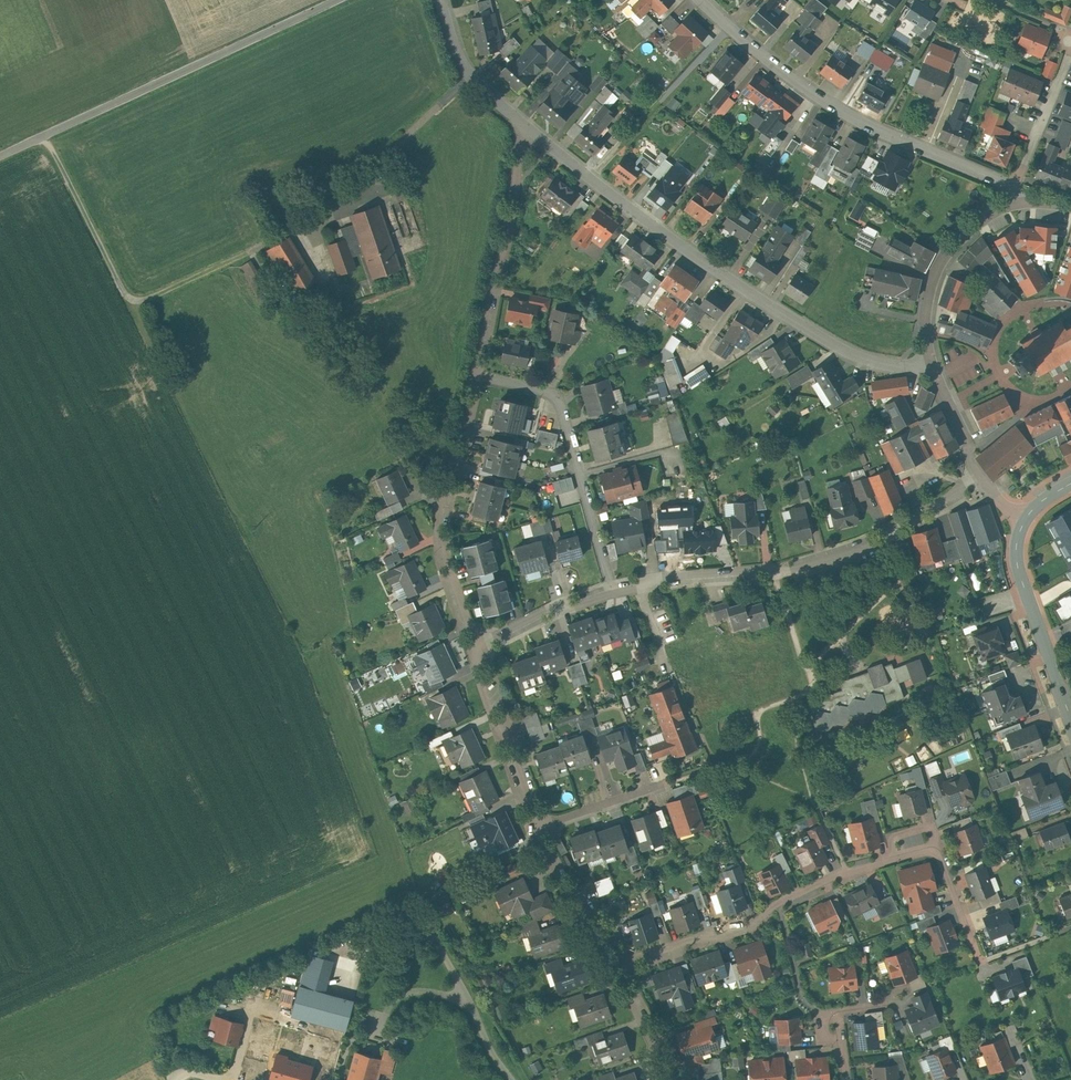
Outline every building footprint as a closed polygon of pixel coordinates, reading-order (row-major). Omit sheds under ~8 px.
[(477,2),(479,12),(492,8),(490,0),(484,0),(477,2)] [(640,2),(640,3),(639,5),(637,3),(632,8),(635,11),(647,1),(645,0),(642,0),(640,2)] [(647,1),(651,5),(659,14),(674,0),(673,0),(648,0),(647,1)] [(764,5),(771,11),(779,1),(783,4),(786,0),(768,0),(764,5)] [(818,0),(809,0),(803,7),(805,9),(818,18),(826,7),(818,0)] [(858,0),(849,0),(848,0),(845,4),(852,9),(858,0)] [(866,4),(888,16),(897,0),(869,0),(866,4)] [(917,0),(913,0),(903,16),(915,24),(911,30),(919,35),(930,18),(934,10),(917,0)] [(647,1),(635,11),(640,16),(650,7),(649,7),(651,5),(647,1)] [(764,5),(763,4),(751,18),(769,34),(781,20),(771,11),(764,5)] [(1061,14),(1045,8),(1042,15),(1065,24),(1070,9),(1070,8),(1064,5),(1061,14)] [(814,29),(821,21),(818,18),(805,9),(797,20),(801,24),(804,20),(812,27),(814,29)] [(490,14),(472,18),(476,36),(494,32),(490,14)] [(680,24),(669,14),(660,23),(671,35),(675,30),(675,29),(680,24)] [(648,15),(635,27),(645,37),(649,33),(644,28),(653,19),(648,15)] [(705,31),(688,16),(680,24),(675,30),(692,45),(693,45),(705,31)] [(936,22),(930,18),(919,35),(927,40),(936,22)] [(653,19),(644,28),(649,33),(658,25),(653,19)] [(812,27),(804,20),(801,24),(796,30),(804,37),(812,27)] [(1049,34),(1029,26),(1021,47),(1041,55),(1049,34)] [(804,37),(796,30),(784,45),(803,60),(815,45),(804,37)] [(649,36),(656,41),(660,36),(653,31),(649,36)] [(494,32),(476,36),(480,53),(498,49),(494,32)] [(692,45),(679,33),(669,46),(681,57),(692,45)] [(875,48),(863,40),(856,52),(868,59),(875,48)] [(515,48),(510,43),(500,52),(504,57),(515,48)] [(954,53),(932,44),(923,60),(923,63),(946,73),(954,53)] [(531,46),(516,62),(530,75),(534,70),(535,72),(543,63),(541,62),(545,58),(531,46)] [(893,59),(875,48),(868,59),(886,70),(893,59)] [(568,59),(558,50),(546,63),(557,73),(566,62),(568,59)] [(727,50),(710,70),(726,83),(742,62),(727,50)] [(832,54),(819,72),(840,87),(853,69),(832,54)] [(512,59),(499,74),(518,92),(532,77),(530,75),(516,62),(512,59)] [(1056,64),(1048,60),(1042,75),(1045,76),(1050,78),(1056,64)] [(575,69),(566,62),(557,73),(553,77),(559,82),(567,73),(570,75),(575,69)] [(946,73),(923,63),(912,89),(937,100),(948,74),(946,73)] [(1020,73),(1009,68),(1000,91),(1011,95),(1020,73)] [(559,82),(553,90),(553,91),(551,94),(559,101),(563,96),(567,96),(573,101),(574,100),(577,102),(584,93),(582,91),(585,88),(584,88),(585,85),(583,81),(579,79),(576,80),(570,75),(567,73),(559,82)] [(1041,82),(1020,73),(1011,95),(1032,104),(1041,82)] [(762,78),(762,79),(756,74),(743,92),(760,105),(761,103),(773,88),(773,87),(767,83),(767,82),(762,78)] [(599,76),(591,86),(598,91),(606,81),(599,76)] [(964,79),(956,99),(968,104),(977,84),(964,79)] [(888,92),(866,81),(857,99),(867,104),(866,106),(878,112),(888,92)] [(731,93),(723,87),(711,100),(719,107),(720,107),(728,97),(731,93)] [(784,96),(773,88),(761,103),(769,109),(784,120),(795,106),(796,105),(784,96)] [(551,94),(550,94),(537,109),(558,126),(571,111),(559,101),(551,94)] [(798,103),(785,94),(784,96),(796,105),(795,106),(796,106),(798,103)] [(1070,94),(1065,107),(1062,105),(1059,113),(1070,118),(1070,94)] [(734,101),(728,97),(720,107),(725,111),(734,101)] [(968,104),(956,99),(948,120),(960,125),(968,104)] [(603,106),(587,125),(597,133),(613,114),(603,106)] [(1006,113),(989,106),(983,120),(1000,127),(1006,113)] [(725,111),(720,107),(719,107),(715,112),(721,117),(725,111)] [(784,120),(769,109),(762,118),(755,112),(748,121),(771,138),(774,133),(784,120)] [(833,128),(814,118),(801,140),(816,149),(820,151),(825,142),(833,128)] [(1062,119),(1054,138),(1067,143),(1070,133),(1070,123),(1062,119)] [(960,125),(948,120),(945,126),(942,125),(937,137),(963,148),(970,130),(960,125)] [(1000,127),(983,120),(981,125),(985,127),(983,131),(993,135),(1004,140),(1008,130),(1000,127)] [(583,129),(574,122),(566,132),(575,139),(583,129)] [(587,125),(583,129),(575,139),(592,154),(605,139),(597,133),(587,125)] [(771,138),(762,150),(770,156),(782,139),(774,133),(771,138)] [(1004,140),(993,135),(991,140),(989,139),(985,146),(988,148),(985,157),(1004,165),(1013,143),(1004,140)] [(863,145),(847,136),(833,163),(849,172),(852,166),(863,145)] [(792,138),(785,149),(791,153),(798,142),(792,138)] [(820,151),(816,149),(810,159),(819,164),(830,145),(825,142),(820,151)] [(1048,143),(1034,177),(1056,186),(1057,185),(1064,167),(1061,166),(1052,163),(1059,147),(1048,143)] [(819,164),(816,170),(821,173),(829,178),(833,171),(827,168),(837,149),(830,145),(819,164)] [(876,173),(874,177),(875,178),(879,180),(878,181),(889,186),(890,186),(894,188),(898,180),(901,182),(906,171),(904,170),(908,161),(898,156),(898,157),(888,152),(882,163),(879,161),(874,171),(876,173)] [(651,161),(642,154),(635,163),(641,168),(644,170),(651,161)] [(635,163),(624,155),(613,170),(630,183),(641,168),(635,163)] [(874,171),(879,161),(868,155),(858,173),(873,180),(875,178),(874,177),(876,173),(874,171)] [(658,166),(651,161),(644,170),(651,175),(658,166)] [(1057,185),(1069,189),(1070,185),(1070,169),(1069,168),(1070,165),(1063,162),(1061,166),(1064,167),(1057,185)] [(849,172),(833,163),(832,166),(838,169),(836,174),(845,179),(849,172)] [(535,178),(544,185),(554,173),(545,166),(535,178)] [(859,169),(852,166),(849,172),(845,179),(852,183),(859,169)] [(651,192),(649,190),(644,197),(654,205),(656,201),(666,208),(686,178),(679,173),(678,174),(670,169),(657,184),(651,192)] [(577,194),(555,177),(540,196),(552,205),(562,212),(576,194),(577,194)] [(691,199),(690,198),(683,209),(703,223),(710,212),(709,211),(714,204),(716,205),(722,197),(702,183),(691,199)] [(576,194),(562,212),(560,216),(565,220),(582,198),(577,194),(576,194)] [(784,202),(774,195),(765,210),(774,217),(784,202)] [(552,205),(540,196),(537,200),(539,210),(550,208),(552,205)] [(852,215),(860,218),(866,202),(857,199),(852,215)] [(378,205),(351,215),(354,224),(358,236),(363,251),(365,257),(393,247),(378,205)] [(617,223),(598,208),(586,224),(586,225),(596,232),(605,238),(617,223)] [(755,222),(733,208),(722,225),(731,232),(729,234),(731,235),(733,232),(744,240),(755,222)] [(358,236),(354,224),(341,228),(345,239),(346,241),(358,236)] [(596,232),(586,225),(576,238),(586,246),(596,232)] [(811,230),(804,225),(795,238),(803,243),(811,230)] [(877,230),(865,225),(864,226),(861,230),(874,236),(876,236),(878,232),(877,230)] [(1015,228),(994,240),(1027,296),(1049,283),(1048,281),(1051,280),(1045,269),(1046,261),(1054,263),(1057,227),(1034,225),(1034,228),(1032,228),(1018,226),(1015,228)] [(791,236),(776,227),(772,233),(787,242),(791,236)] [(874,236),(861,230),(854,244),(867,250),(874,236)] [(643,242),(632,233),(620,249),(647,269),(657,256),(651,251),(653,249),(652,247),(645,242),(643,242)] [(787,242),(772,233),(761,251),(775,260),(787,242)] [(363,251),(358,236),(346,241),(351,255),(363,251)] [(911,246),(892,236),(884,251),(903,261),(911,246)] [(290,239),(262,256),(288,298),(297,292),(279,263),(297,252),(290,239)] [(345,239),(328,245),(338,274),(355,268),(351,255),(346,241),(345,239)] [(932,250),(914,241),(911,246),(903,261),(921,270),(922,269),(924,270),(933,252),(931,251),(932,250)] [(801,246),(791,262),(797,265),(807,249),(801,246)] [(1066,255),(1068,256),(1067,261),(1065,260),(1063,266),(1065,266),(1063,272),(1061,271),(1059,276),(1061,277),(1059,282),(1057,282),(1054,291),(1070,297),(1070,246),(1066,255)] [(393,247),(365,257),(372,277),(400,268),(393,247)] [(972,247),(960,261),(972,271),(981,260),(976,253),(972,247)] [(988,247),(976,253),(981,260),(984,265),(994,258),(988,247)] [(761,251),(749,268),(769,281),(780,263),(775,260),(761,251)] [(297,252),(279,263),(297,292),(315,281),(297,252)] [(1006,277),(994,258),(984,265),(986,264),(994,272),(986,279),(988,282),(995,275),(1004,284),(1008,281),(1006,277)] [(250,260),(240,266),(256,293),(266,287),(250,260)] [(661,281),(659,283),(679,297),(682,300),(696,280),(673,264),(661,281)] [(875,268),(866,266),(864,275),(873,277),(875,268)] [(873,277),(870,289),(887,292),(886,296),(897,298),(898,295),(915,299),(920,278),(875,268),(873,277)] [(812,286),(795,274),(783,291),(801,303),(812,286)] [(873,277),(864,275),(861,287),(870,289),(873,277)] [(971,284),(949,275),(939,303),(959,311),(969,315),(971,312),(966,310),(974,294),(967,291),(971,284)] [(1004,284),(995,275),(988,282),(977,293),(985,300),(989,305),(993,309),(1000,316),(1011,304),(1011,305),(1016,301),(1015,300),(1017,297),(1004,284)] [(679,297),(659,283),(661,281),(654,276),(649,284),(642,293),(649,298),(644,305),(662,318),(665,312),(668,314),(674,305),(679,297)] [(638,281),(632,277),(625,286),(632,290),(638,282),(638,281)] [(649,284),(640,278),(638,281),(638,282),(632,290),(639,296),(642,293),(649,284)] [(266,287),(256,293),(267,310),(277,305),(266,287)] [(728,301),(710,289),(699,304),(698,305),(705,309),(716,318),(728,301)] [(550,298),(531,294),(529,301),(537,303),(536,307),(548,309),(550,298)] [(529,301),(510,298),(506,318),(518,320),(517,322),(529,324),(531,312),(535,313),(536,307),(537,303),(529,301)] [(699,304),(694,300),(686,312),(684,316),(695,324),(705,309),(698,305),(699,304)] [(989,305),(985,300),(981,304),(986,308),(989,305)] [(686,312),(674,305),(668,314),(665,312),(662,318),(676,327),(684,316),(686,312)] [(576,315),(554,310),(547,339),(558,341),(559,338),(570,340),(570,339),(572,330),(576,315)] [(761,323),(740,310),(729,327),(730,327),(740,333),(745,337),(750,340),(761,323)] [(950,333),(967,341),(980,319),(969,315),(959,311),(954,323),(950,333)] [(1041,331),(1040,329),(1037,330),(1036,327),(1029,330),(1031,333),(1029,334),(1030,337),(1022,341),(1020,341),(1019,343),(1021,343),(1024,349),(1023,349),(1022,348),(1021,349),(1022,351),(1020,352),(1019,351),(1018,351),(1017,351),(1016,352),(1015,352),(1015,353),(1015,354),(1015,355),(1013,357),(1012,354),(1010,355),(1011,357),(1010,358),(1011,359),(1008,360),(1009,362),(1012,361),(1017,370),(1014,372),(1015,373),(1018,372),(1020,375),(1022,374),(1021,372),(1031,367),(1032,369),(1034,368),(1037,372),(1036,373),(1038,374),(1039,372),(1047,368),(1051,375),(1070,364),(1070,325),(1069,323),(1068,324),(1069,326),(1064,329),(1061,322),(1061,318),(1059,318),(1059,321),(1050,326),(1049,324),(1047,325),(1048,327),(1041,331)] [(954,323),(939,319),(937,331),(950,335),(950,333),(954,323)] [(994,325),(980,319),(967,341),(984,348),(994,325)] [(688,321),(674,342),(683,348),(697,327),(688,321)] [(740,333),(730,327),(719,344),(729,351),(733,345),(740,333)] [(584,332),(572,330),(570,339),(576,343),(584,332)] [(745,337),(740,333),(733,345),(736,345),(739,346),(745,337)] [(771,336),(747,351),(753,360),(763,354),(762,353),(776,344),(771,336)] [(517,341),(507,339),(506,342),(505,342),(501,361),(525,366),(527,355),(529,347),(516,344),(517,341)] [(776,344),(762,353),(763,354),(776,375),(798,362),(784,339),(776,344)] [(729,351),(719,344),(715,351),(725,357),(729,351)] [(536,357),(527,355),(525,366),(524,368),(534,370),(536,357)] [(683,381),(673,357),(664,361),(673,385),(675,384),(683,381)] [(673,385),(664,361),(659,363),(669,390),(677,387),(675,384),(673,385)] [(842,382),(829,361),(812,371),(826,392),(843,382),(842,382)] [(710,376),(702,364),(690,372),(697,384),(710,376)] [(804,366),(785,377),(792,387),(798,384),(796,381),(808,373),(804,366)] [(646,386),(650,394),(656,392),(658,396),(669,391),(664,378),(646,386)] [(856,388),(849,378),(842,382),(843,382),(826,392),(832,403),(856,388)] [(905,378),(872,382),(874,396),(907,392),(905,378)] [(607,379),(583,386),(590,414),(611,408),(615,407),(614,403),(607,379)] [(933,393),(922,386),(915,403),(926,410),(933,393)] [(1003,393),(975,406),(985,427),(996,422),(1013,413),(1003,393)] [(1070,395),(1051,405),(1063,431),(1055,435),(1058,446),(1066,463),(1070,461),(1070,396),(1070,395)] [(902,396),(884,405),(895,428),(914,418),(902,396)] [(526,405),(500,400),(494,426),(495,426),(507,429),(520,431),(526,405)] [(625,400),(614,403),(615,407),(611,408),(613,416),(628,412),(625,400)] [(926,410),(915,403),(915,405),(915,416),(926,410)] [(1051,405),(1023,418),(1036,444),(1055,435),(1063,431),(1051,405)] [(985,427),(975,406),(971,408),(981,428),(985,427)] [(939,410),(918,420),(926,436),(937,457),(958,446),(939,410)] [(677,412),(666,415),(673,445),(688,441),(677,412)] [(918,420),(908,425),(910,429),(882,443),(896,472),(928,457),(919,439),(926,436),(918,420)] [(996,422),(985,427),(981,428),(984,436),(998,426),(996,422)] [(616,423),(588,430),(596,460),(624,452),(616,423)] [(1031,447),(1016,425),(976,458),(992,479),(1031,447)] [(507,429),(495,426),(493,432),(506,435),(507,429)] [(557,433),(538,429),(535,441),(554,446),(557,433)] [(527,440),(513,437),(512,443),(520,445),(519,446),(525,447),(527,440)] [(512,443),(489,438),(486,453),(516,460),(519,446),(520,445),(512,443)] [(516,460),(486,453),(483,467),(483,468),(492,470),(513,475),(516,460)] [(564,468),(562,462),(550,465),(552,471),(564,468)] [(613,472),(600,475),(607,501),(641,491),(634,466),(622,469),(618,468),(615,468),(613,472)] [(492,470),(483,468),(483,467),(479,467),(478,474),(483,475),(491,477),(492,470)] [(887,468),(868,476),(885,514),(903,506),(887,468)] [(397,469),(376,479),(388,503),(409,494),(397,469)] [(491,477),(483,475),(481,481),(495,485),(496,478),(491,477)] [(688,475),(670,477),(672,499),(690,497),(688,475)] [(571,476),(552,482),(556,494),(575,489),(571,476)] [(875,494),(867,476),(851,480),(853,489),(862,487),(866,498),(875,494)] [(804,479),(797,481),(799,488),(806,485),(804,479)] [(481,481),(480,481),(477,491),(479,491),(478,498),(501,503),(503,496),(500,496),(502,487),(495,485),(481,481)] [(846,484),(827,488),(832,508),(830,508),(835,527),(857,521),(853,503),(851,503),(846,484)] [(809,497),(806,485),(799,488),(802,499),(809,497)] [(766,508),(760,490),(751,491),(751,500),(753,500),(754,509),(766,508)] [(672,499),(673,513),(659,514),(661,540),(676,539),(678,539),(677,525),(692,523),(690,497),(672,499)] [(501,503),(478,498),(476,504),(474,503),(471,513),(473,514),(487,517),(494,519),(496,510),(499,511),(501,503)] [(646,499),(631,503),(632,509),(629,509),(631,519),(639,517),(639,518),(649,516),(646,499)] [(751,500),(733,502),(734,515),(730,516),(732,537),(738,537),(739,543),(753,542),(752,535),(759,535),(757,513),(755,513),(754,509),(753,500),(751,500)] [(398,502),(389,506),(392,512),(401,508),(398,502)] [(988,503),(965,511),(976,544),(999,537),(988,503)] [(389,505),(375,512),(378,520),(392,513),(392,512),(389,506),(389,505)] [(603,518),(609,516),(608,514),(605,515),(602,505),(599,506),(603,518)] [(812,535),(804,506),(796,508),(795,507),(792,508),(791,509),(789,510),(792,520),(784,521),(789,540),(812,535)] [(965,511),(964,508),(949,513),(956,536),(956,538),(954,538),(960,557),(962,562),(981,556),(976,544),(965,511)] [(1044,522),(1070,571),(1070,508),(1044,522)] [(487,517),(473,514),(471,520),(485,524),(487,517)] [(405,515),(377,527),(382,537),(392,533),(400,551),(418,542),(405,515)] [(631,519),(612,522),(618,551),(645,546),(639,518),(639,517),(631,519)] [(549,518),(542,520),(545,532),(553,530),(549,518)] [(542,520),(529,523),(533,536),(545,532),(542,520)] [(692,523),(677,525),(678,539),(678,540),(685,539),(684,532),(693,531),(692,523)] [(721,525),(712,526),(712,530),(713,529),(714,545),(728,544),(721,525)] [(935,528),(912,534),(918,554),(921,554),(923,562),(943,557),(939,543),(935,528)] [(693,531),(684,532),(685,539),(686,551),(695,550),(695,552),(705,551),(705,550),(715,549),(714,545),(713,529),(712,530),(693,531)] [(577,536),(555,542),(560,561),(582,555),(577,536)] [(954,538),(939,543),(943,557),(944,562),(960,557),(954,538)] [(492,539),(460,547),(464,564),(467,563),(471,576),(491,571),(496,569),(493,556),(496,555),(492,539)] [(541,540),(514,548),(521,573),(540,567),(543,577),(550,575),(541,540)] [(397,551),(383,558),(386,564),(400,558),(397,551)] [(412,560),(385,573),(390,583),(400,578),(408,596),(426,588),(412,560)] [(491,571),(480,574),(483,584),(494,581),(491,571)] [(483,584),(478,586),(481,599),(478,600),(482,617),(514,608),(510,591),(506,592),(503,579),(494,581),(483,584)] [(1070,614),(1070,591),(1060,597),(1063,603),(1057,607),(1063,618),(1070,614)] [(405,596),(391,603),(394,610),(395,609),(408,603),(405,596)] [(752,628),(771,623),(764,599),(747,604),(745,597),(714,606),(718,619),(731,615),(735,629),(751,624),(752,628)] [(408,603),(395,609),(400,620),(409,615),(417,611),(413,601),(408,603)] [(417,611),(409,615),(420,639),(444,628),(433,604),(417,611)] [(620,621),(616,622),(613,613),(593,620),(600,641),(601,643),(620,636),(618,628),(622,626),(620,621)] [(633,616),(620,621),(622,626),(625,635),(638,631),(633,616)] [(593,620),(592,617),(567,625),(576,649),(600,641),(593,620)] [(995,622),(989,624),(987,621),(970,628),(980,655),(1001,647),(998,639),(1001,638),(995,622)] [(438,638),(427,644),(429,649),(441,644),(438,638)] [(558,640),(534,648),(537,656),(542,672),(566,664),(558,640)] [(429,649),(414,657),(420,668),(423,667),(429,679),(430,680),(439,676),(440,678),(455,671),(442,644),(441,644),(429,649)] [(651,666),(648,648),(635,650),(638,668),(651,666)] [(1016,651),(1005,655),(1009,666),(1021,662),(1016,651)] [(537,656),(513,664),(516,675),(515,675),(520,689),(545,680),(542,672),(537,656)] [(843,724),(851,716),(862,718),(870,710),(879,712),(885,704),(885,703),(895,699),(896,700),(904,697),(900,688),(897,682),(911,677),(912,682),(927,677),(920,658),(893,668),(891,662),(883,666),(882,662),(867,668),(868,671),(858,675),(839,682),(842,690),(808,702),(812,714),(814,716),(812,718),(816,728),(827,730),(833,722),(843,724)] [(585,674),(580,662),(574,664),(578,676),(585,674)] [(574,664),(567,666),(571,679),(578,676),(574,664)] [(1004,668),(987,675),(992,687),(1005,683),(1002,677),(1006,675),(1004,668)] [(439,676),(430,680),(429,679),(421,683),(426,693),(437,687),(443,685),(440,678),(439,676)] [(1014,695),(1009,693),(1005,683),(992,687),(982,691),(992,718),(995,717),(1000,719),(1001,722),(1025,712),(1018,694),(1014,695)] [(672,685),(649,694),(660,721),(655,723),(657,729),(662,727),(671,752),(673,757),(696,748),(672,685)] [(439,693),(425,700),(427,704),(431,712),(435,710),(442,726),(466,714),(453,686),(439,693)] [(426,693),(419,696),(423,705),(427,704),(425,700),(439,693),(437,687),(426,693)] [(540,725),(536,712),(523,716),(527,729),(540,725)] [(1015,724),(997,730),(1000,737),(1006,734),(1018,730),(1015,724)] [(1018,730),(1006,734),(1015,758),(1042,747),(1033,724),(1018,730)] [(544,738),(540,725),(527,729),(531,742),(544,738)] [(594,726),(587,729),(593,745),(599,742),(597,737),(598,737),(594,726)] [(623,727),(613,730),(613,732),(598,737),(597,737),(599,742),(605,761),(619,756),(630,752),(631,752),(623,727)] [(452,736),(442,741),(450,757),(457,753),(463,765),(482,755),(469,728),(452,736)] [(593,745),(587,729),(580,731),(582,736),(583,736),(587,747),(593,745)] [(450,730),(427,741),(430,747),(442,741),(452,736),(450,730)] [(582,736),(559,744),(560,746),(567,768),(591,759),(587,747),(583,736),(582,736)] [(666,740),(648,746),(653,759),(671,752),(666,740)] [(560,746),(535,754),(543,779),(568,771),(567,768),(560,746)] [(630,752),(619,756),(622,767),(633,763),(630,755),(631,755),(630,752)] [(646,770),(639,752),(631,755),(630,755),(633,763),(637,773),(646,770)] [(929,774),(942,770),(939,759),(926,762),(929,774)] [(477,766),(457,776),(459,781),(480,772),(477,766)] [(480,772),(459,781),(472,809),(485,803),(496,798),(483,770),(480,772)] [(1006,770),(993,775),(998,788),(1010,783),(1006,770)] [(1039,772),(1019,779),(1024,794),(1023,794),(1023,795),(1025,794),(1028,803),(1026,803),(1026,804),(1048,796),(1044,786),(1039,772)] [(943,783),(940,775),(929,779),(934,791),(944,787),(943,784),(943,783)] [(943,783),(943,784),(944,787),(950,804),(959,801),(965,803),(970,801),(972,795),(964,775),(943,783)] [(998,788),(993,775),(988,777),(993,790),(998,788)] [(694,781),(677,786),(680,795),(697,789),(694,781)] [(1026,803),(1025,804),(1030,817),(1063,805),(1060,796),(1061,793),(1059,788),(1056,786),(1054,782),(1044,786),(1048,796),(1026,804),(1026,803)] [(919,789),(899,794),(904,816),(925,811),(919,789)] [(691,794),(667,802),(677,832),(691,827),(692,830),(702,826),(691,794)] [(413,808),(407,798),(401,801),(407,811),(413,808)] [(874,801),(863,804),(865,811),(876,808),(874,801)] [(485,803),(472,809),(475,816),(482,813),(488,810),(485,803)] [(876,808),(865,811),(868,821),(871,820),(872,822),(879,820),(876,808)] [(667,824),(661,809),(653,812),(659,827),(667,824)] [(653,812),(631,820),(641,849),(663,842),(659,827),(653,812)] [(800,828),(820,820),(817,812),(797,820),(800,828)] [(475,816),(468,819),(471,827),(485,820),(482,813),(475,816)] [(515,840),(502,813),(485,820),(471,827),(479,844),(493,837),(498,848),(515,840)] [(969,816),(951,823),(954,832),(973,825),(969,816)] [(868,821),(850,826),(856,849),(877,843),(872,822),(871,820),(868,821)] [(1064,821),(1039,831),(1040,832),(1045,847),(1046,849),(1070,840),(1064,821)] [(619,824),(595,832),(602,853),(603,856),(626,849),(627,848),(625,841),(619,824)] [(821,824),(810,829),(815,839),(817,843),(827,838),(821,824)] [(973,825),(954,832),(957,839),(956,839),(958,846),(961,853),(982,846),(977,833),(978,832),(975,824),(973,825)] [(1025,827),(1009,833),(1012,842),(1028,836),(1025,827)] [(594,829),(570,837),(578,862),(587,859),(586,858),(602,853),(595,832),(594,829)] [(1045,847),(1040,832),(1034,835),(1040,849),(1045,847)] [(556,840),(563,852),(568,849),(562,837),(556,840)] [(635,852),(631,839),(625,841),(627,848),(626,849),(629,855),(635,852)] [(815,839),(795,849),(805,871),(826,861),(817,843),(815,839)] [(507,849),(496,854),(499,860),(510,855),(507,849)] [(635,852),(629,855),(632,864),(639,862),(635,852)] [(529,859),(501,868),(504,878),(532,869),(529,859)] [(928,863),(898,871),(904,892),(909,891),(912,902),(913,902),(915,910),(923,908),(932,905),(929,896),(926,897),(925,893),(927,889),(933,887),(934,888),(935,888),(928,863)] [(778,864),(764,872),(767,878),(763,880),(770,894),(787,886),(784,879),(785,879),(778,864)] [(739,866),(728,870),(730,874),(733,872),(737,882),(744,879),(739,866)] [(984,867),(965,874),(975,899),(978,898),(993,892),(993,891),(984,867)] [(609,876),(594,881),(599,895),(614,890),(609,876)] [(522,879),(496,891),(504,908),(513,904),(516,912),(530,905),(536,917),(552,910),(545,893),(532,899),(522,879)] [(863,887),(845,896),(853,913),(859,910),(861,912),(867,909),(867,906),(873,904),(878,902),(877,901),(869,883),(863,886),(863,887)] [(738,884),(717,891),(725,913),(745,906),(738,884)] [(705,906),(699,887),(692,890),(698,908),(705,906)] [(993,892),(978,898),(982,908),(998,902),(1001,901),(996,890),(993,891),(993,892)] [(1059,897),(1067,917),(1070,915),(1070,893),(1059,897)] [(891,894),(877,901),(878,902),(873,904),(880,918),(898,910),(891,894)] [(1001,901),(998,902),(1001,911),(1006,909),(1006,910),(1019,905),(1015,895),(1001,901)] [(445,915),(456,910),(449,896),(438,901),(445,915)] [(829,900),(808,910),(817,929),(824,926),(835,929),(838,919),(829,900)] [(657,901),(649,904),(653,916),(661,914),(657,901)] [(691,901),(672,908),(675,917),(673,918),(677,932),(698,924),(693,912),(694,911),(691,901)] [(932,906),(932,905),(923,908),(926,918),(933,915),(941,912),(939,904),(932,906)] [(1001,911),(984,918),(987,927),(985,927),(984,930),(985,933),(988,935),(990,934),(991,937),(1013,929),(1006,910),(1006,909),(1001,911)] [(649,915),(630,921),(633,930),(631,930),(636,943),(657,936),(649,915)] [(926,918),(916,921),(919,931),(928,928),(936,924),(933,915),(926,918)] [(539,931),(535,918),(522,924),(526,936),(530,935),(537,954),(564,945),(557,925),(539,931)] [(936,924),(928,928),(937,951),(956,944),(954,937),(956,937),(952,928),(950,929),(947,920),(936,924)] [(760,941),(734,950),(738,962),(741,973),(743,973),(753,969),(756,978),(769,974),(766,965),(768,964),(760,941)] [(807,942),(801,943),(800,944),(803,957),(810,955),(807,942)] [(906,951),(885,958),(893,979),(899,977),(901,981),(907,978),(915,976),(915,975),(906,951)] [(718,952),(704,957),(704,956),(692,960),(700,981),(714,976),(714,978),(725,974),(726,974),(723,967),(718,952)] [(334,961),(307,953),(298,984),(325,992),(334,961)] [(1026,956),(1012,961),(1015,969),(1017,968),(1021,978),(1033,974),(1026,956)] [(860,958),(846,959),(847,966),(853,965),(854,975),(863,973),(860,958)] [(580,961),(561,967),(558,959),(545,963),(548,972),(553,970),(559,989),(586,980),(580,961)] [(741,973),(738,962),(731,964),(736,980),(744,977),(743,973),(741,973)] [(731,964),(723,967),(726,974),(725,974),(728,982),(736,980),(731,964)] [(847,966),(829,968),(831,986),(836,989),(856,987),(854,975),(853,965),(847,966)] [(678,967),(653,976),(661,999),(686,991),(686,990),(682,977),(678,967)] [(1010,971),(1009,970),(1000,973),(1001,975),(993,977),(1000,997),(1024,988),(1021,978),(1017,968),(1015,969),(1010,971)] [(921,973),(915,975),(915,976),(907,978),(912,990),(925,985),(921,973)] [(695,990),(690,974),(682,977),(686,990),(686,991),(687,993),(695,990)] [(353,1001),(298,986),(290,1015),(346,1029),(353,1001)] [(601,995),(582,1002),(580,993),(567,997),(570,1007),(575,1005),(581,1024),(608,1015),(601,995)] [(937,1023),(925,993),(913,998),(916,1006),(906,1010),(915,1032),(937,1023)] [(881,1010),(864,1013),(865,1021),(874,1020),(874,1021),(883,1020),(881,1010)] [(713,1015),(694,1022),(696,1028),(709,1024),(709,1025),(715,1023),(713,1015)] [(241,1023),(220,1018),(220,1021),(213,1019),(211,1027),(218,1028),(215,1037),(223,1039),(223,1040),(236,1044),(241,1023)] [(797,1018),(777,1020),(775,1022),(776,1033),(778,1034),(778,1042),(789,1041),(799,1040),(797,1018)] [(865,1021),(852,1023),(855,1048),(877,1045),(874,1021),(874,1020),(865,1021)] [(1014,1023),(1000,1029),(1003,1036),(1007,1046),(1021,1041),(1014,1023)] [(696,1028),(677,1035),(685,1057),(687,1057),(700,1054),(715,1049),(712,1041),(714,1040),(709,1025),(709,1024),(696,1028)] [(620,1033),(603,1039),(600,1031),(586,1035),(589,1045),(594,1043),(600,1062),(627,1053),(620,1033)] [(950,1035),(938,1039),(939,1043),(942,1050),(946,1048),(947,1051),(955,1048),(950,1035)] [(1003,1036),(980,1045),(991,1072),(1014,1063),(1007,1046),(1003,1036)] [(789,1041),(778,1042),(772,1043),(773,1052),(788,1050),(790,1050),(789,1041)] [(805,1059),(804,1048),(790,1050),(788,1050),(789,1065),(796,1065),(796,1060),(805,1059)] [(942,1050),(926,1056),(931,1069),(930,1072),(932,1077),(935,1079),(955,1071),(947,1051),(946,1048),(942,1050)] [(348,1079),(393,1079),(397,1062),(356,1051),(348,1079)] [(285,1059),(286,1057),(277,1054),(269,1079),(289,1079),(294,1062),(285,1059)] [(700,1054),(687,1057),(689,1064),(696,1064),(703,1063),(700,1054)] [(906,1069),(902,1054),(888,1056),(889,1065),(895,1065),(896,1070),(906,1069)] [(750,1061),(752,1079),(784,1079),(782,1057),(750,1061)] [(796,1060),(796,1065),(798,1079),(827,1079),(825,1057),(805,1059),(796,1060)] [(703,1063),(696,1064),(697,1074),(721,1071),(720,1061),(703,1063)] [(294,1062),(289,1079),(309,1079),(312,1067),(294,1062)] [(873,1067),(874,1079),(896,1079),(896,1078),(898,1075),(896,1073),(896,1070),(895,1065),(889,1065),(873,1067)] [(598,1076),(599,1079),(614,1079),(615,1079),(612,1071),(598,1076)]
